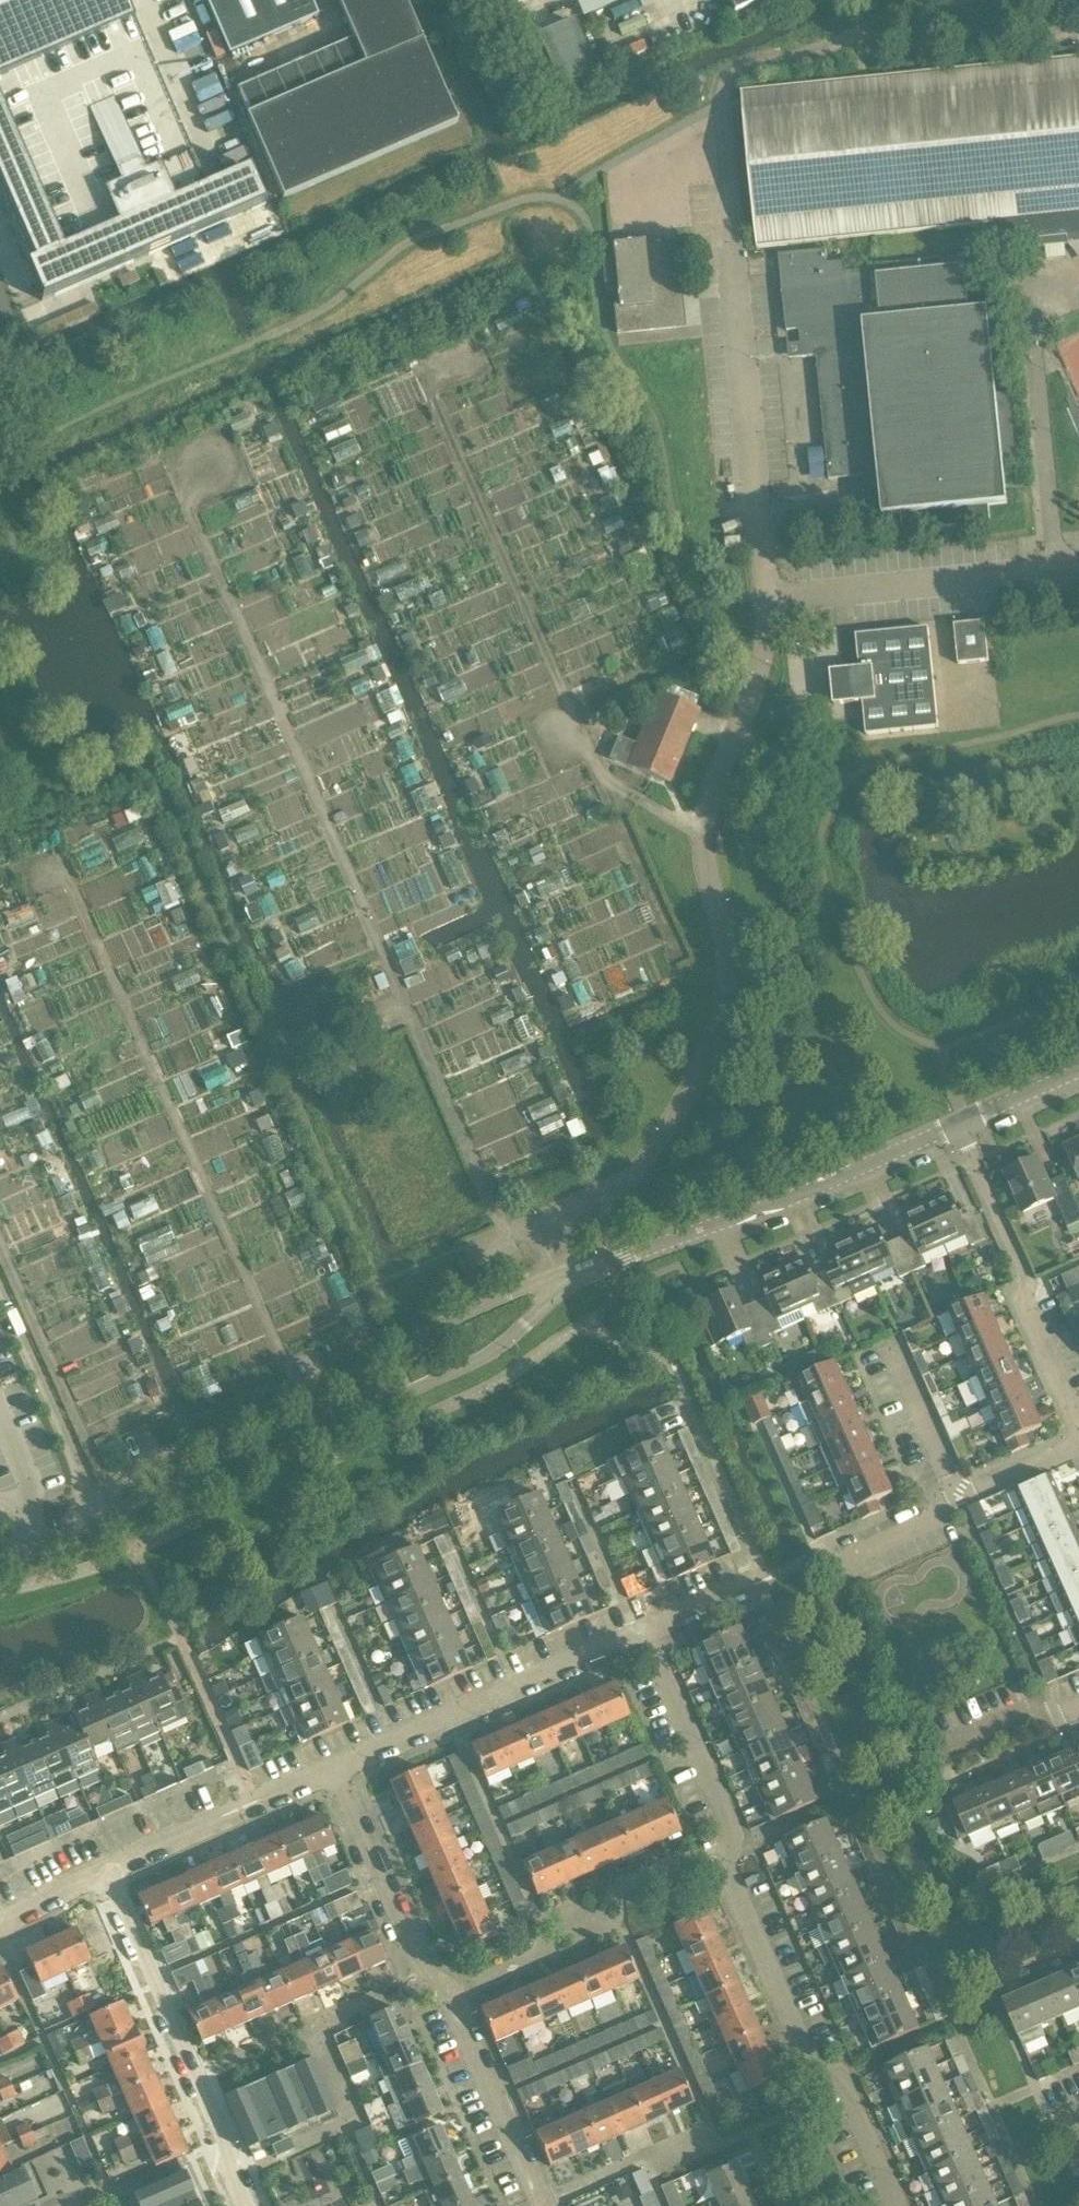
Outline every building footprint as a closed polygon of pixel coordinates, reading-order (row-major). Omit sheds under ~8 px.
[(0,10),(0,189),(32,264),(26,266),(42,303),(265,206),(249,170),(205,189),(124,0),(23,0),(0,10)] [(316,17),(309,0),(205,0),(228,55),(316,17)] [(238,94),(247,115),(246,116),(253,130),(283,199),(456,124),(403,0),(335,0),(352,40),(363,66),(287,98),(277,77),(238,94)] [(583,19),(626,0),(575,0),(583,19)] [(732,13),(762,0),(726,0),(732,13)] [(538,37),(558,84),(591,70),(571,23),(538,37)] [(878,77),(740,92),(756,249),(894,234),(991,225),(993,244),(1036,240),(1036,248),(1078,244),(1078,57),(878,77)] [(669,289),(678,288),(675,257),(673,244),(668,244),(643,247),(642,241),(641,241),(641,243),(612,246),(612,244),(611,244),(617,306),(613,307),(616,334),(673,328),(669,289)] [(994,396),(988,334),(986,320),(986,311),(967,312),(963,271),(962,258),(873,267),(874,270),(843,273),(842,262),(825,264),(824,250),(777,255),(784,332),(797,331),(800,358),(815,357),(827,480),(861,477),(864,508),(880,507),(881,517),(899,515),(901,532),(989,523),(987,506),(1005,504),(1004,492),(1003,484),(1001,462),(1018,461),(1011,394),(994,396)] [(723,550),(739,549),(738,538),(722,540),(723,550)] [(958,665),(989,661),(985,622),(954,625),(958,665)] [(866,735),(938,728),(928,628),(856,636),(859,669),(830,671),(833,705),(863,702),(866,735)] [(669,778),(698,710),(656,692),(626,766),(662,781),(669,778)] [(420,956),(399,965),(405,977),(425,969),(420,956)] [(1066,1146),(1078,1175),(1078,1140),(1066,1146)] [(1066,1176),(1050,1183),(1039,1158),(1006,1173),(1024,1214),(1056,1199),(1069,1228),(1078,1224),(1078,1204),(1066,1176)] [(927,1204),(945,1246),(968,1236),(973,1247),(987,1241),(975,1215),(962,1221),(950,1194),(927,1204)] [(945,1246),(927,1204),(904,1215),(915,1241),(903,1247),(914,1273),(928,1267),(923,1256),(945,1246)] [(914,1273),(903,1247),(890,1252),(878,1226),(855,1236),(873,1278),(896,1268),(900,1279),(914,1273)] [(873,1278),(855,1236),(832,1247),(835,1255),(821,1261),(829,1279),(831,1279),(842,1305),(878,1289),(873,1278)] [(842,1305),(831,1279),(829,1279),(818,1284),(806,1258),(783,1268),(802,1310),(802,1309),(815,1304),(816,1307),(822,1314),(842,1305)] [(802,1310),(783,1268),(760,1278),(772,1305),(759,1310),(774,1344),(771,1336),(784,1330),(784,1329),(807,1319),(802,1309),(802,1310)] [(1062,1276),(1068,1291),(1078,1287),(1078,1269),(1062,1276)] [(774,1344),(759,1310),(746,1316),(735,1290),(710,1300),(719,1319),(705,1325),(714,1347),(728,1340),(729,1342),(743,1335),(748,1346),(757,1342),(761,1350),(774,1344)] [(960,1334),(995,1319),(985,1297),(950,1312),(960,1334)] [(970,1356),(1005,1340),(995,1319),(960,1334),(970,1356)] [(913,1355),(922,1351),(912,1329),(904,1333),(913,1355)] [(979,1377),(1014,1362),(1005,1340),(970,1356),(979,1377)] [(923,1377),(931,1373),(922,1351),(913,1355),(923,1377)] [(981,1403),(1024,1383),(1014,1362),(979,1377),(979,1378),(971,1381),(981,1403)] [(846,1385),(836,1363),(784,1386),(787,1393),(794,1390),(801,1405),(846,1385)] [(933,1398),(941,1394),(931,1373),(923,1377),(933,1398)] [(1024,1383),(981,1403),(984,1410),(992,1406),(998,1421),(1034,1405),(1024,1383)] [(846,1385),(801,1405),(800,1405),(809,1427),(812,1425),(812,1426),(856,1407),(846,1385)] [(942,1420),(951,1416),(941,1394),(933,1398),(942,1420)] [(756,1425),(764,1422),(773,1418),(769,1408),(763,1396),(746,1403),(756,1425)] [(1034,1405),(998,1421),(999,1421),(990,1425),(993,1432),(1002,1428),(1013,1454),(1031,1446),(1026,1435),(1044,1427),(1034,1405)] [(856,1407),(812,1426),(822,1447),(865,1428),(856,1407)] [(654,1414),(638,1421),(650,1446),(660,1441),(656,1432),(661,1430),(654,1414)] [(773,1418),(764,1422),(774,1443),(783,1439),(773,1418)] [(865,1428),(822,1447),(832,1469),(840,1466),(840,1465),(875,1450),(865,1428)] [(689,1435),(679,1439),(684,1451),(694,1447),(689,1435)] [(783,1465),(792,1461),(783,1439),(774,1443),(783,1465)] [(650,1446),(614,1461),(621,1478),(668,1458),(661,1441),(660,1441),(650,1446)] [(699,1459),(694,1447),(684,1451),(690,1463),(699,1459)] [(840,1465),(840,1466),(832,1469),(841,1491),(843,1490),(849,1487),(884,1471),(875,1450),(840,1465)] [(563,1456),(545,1464),(552,1481),(570,1474),(563,1456)] [(668,1458),(621,1478),(629,1496),(664,1480),(676,1475),(668,1458)] [(792,1461),(783,1465),(793,1486),(802,1482),(798,1473),(792,1461)] [(704,1469),(694,1473),(700,1485),(709,1481),(704,1469)] [(884,1471),(849,1487),(843,1490),(847,1497),(852,1494),(864,1520),(882,1512),(877,1502),(894,1494),(884,1471)] [(664,1480),(629,1496),(636,1513),(683,1493),(676,1475),(664,1480)] [(1025,1509),(1060,1493),(1052,1475),(1017,1491),(1025,1509)] [(714,1493),(709,1481),(700,1485),(705,1497),(714,1493)] [(803,1508),(811,1504),(802,1482),(793,1486),(799,1499),(803,1508)] [(573,1501),(567,1488),(557,1493),(563,1505),(573,1501)] [(683,1493),(636,1513),(644,1530),(691,1510),(683,1493)] [(1032,1526),(1068,1510),(1060,1493),(1025,1509),(1032,1526)] [(499,1533),(547,1513),(539,1495),(492,1515),(499,1533)] [(578,1513),(573,1501),(563,1505),(568,1517),(578,1513)] [(811,1504),(803,1508),(813,1530),(825,1524),(815,1502),(811,1504)] [(719,1503),(709,1508),(715,1520),(725,1516),(719,1503)] [(981,1503),(969,1508),(979,1529),(990,1524),(981,1503)] [(691,1510),(644,1530),(651,1547),(670,1540),(698,1527),(691,1510)] [(1040,1542),(1075,1526),(1068,1510),(1032,1526),(1040,1542)] [(547,1513),(499,1533),(507,1550),(554,1530),(547,1513)] [(730,1527),(725,1516),(715,1520),(720,1532),(730,1527)] [(588,1535),(583,1523),(573,1528),(578,1539),(588,1535)] [(1078,1545),(1078,1534),(1075,1526),(1040,1542),(1047,1559),(1078,1545)] [(670,1540),(651,1547),(659,1564),(706,1544),(698,1527),(670,1540)] [(554,1530),(507,1550),(514,1567),(562,1547),(554,1530)] [(986,1546),(997,1541),(992,1531),(981,1536),(986,1546)] [(593,1547),(588,1535),(578,1539),(584,1552),(593,1547)] [(734,1538),(725,1542),(730,1555),(740,1550),(734,1538)] [(378,1586),(424,1566),(416,1548),(413,1550),(408,1540),(366,1559),(370,1569),(378,1586)] [(997,1541),(986,1546),(991,1557),(1002,1552),(997,1541)] [(451,1554),(445,1542),(436,1546),(441,1558),(451,1554)] [(706,1544),(659,1564),(667,1582),(714,1562),(706,1544)] [(1078,1565),(1078,1545),(1047,1559),(1055,1576),(1078,1565)] [(522,1585),(570,1564),(562,1547),(514,1567),(522,1585)] [(456,1566),(451,1554),(441,1558),(447,1570),(456,1566)] [(603,1569),(598,1558),(588,1562),(593,1573),(603,1569)] [(570,1564),(522,1585),(530,1602),(577,1581),(570,1564)] [(1007,1565),(997,1569),(1001,1580),(1012,1575),(1007,1565)] [(1078,1586),(1078,1565),(1055,1576),(1062,1592),(1062,1593),(1078,1586)] [(385,1603),(432,1583),(424,1566),(378,1586),(385,1603)] [(609,1582),(603,1569),(593,1573),(599,1586),(609,1582)] [(1012,1575),(1001,1580),(1006,1590),(1017,1586),(1012,1575)] [(466,1588),(461,1576),(451,1581),(457,1592),(466,1588)] [(537,1619),(585,1598),(577,1581),(530,1602),(537,1619)] [(336,1604),(327,1583),(310,1591),(319,1611),(329,1607),(336,1604)] [(432,1583),(385,1603),(393,1621),(440,1600),(432,1583)] [(1062,1593),(1062,1592),(1051,1597),(1059,1614),(1070,1609),(1070,1610),(1078,1606),(1078,1586),(1062,1593)] [(472,1601),(466,1588),(457,1592),(462,1605),(472,1601)] [(618,1604),(613,1592),(603,1596),(609,1608),(618,1604)] [(585,1598),(537,1619),(545,1636),(592,1616),(585,1598)] [(1016,1614),(1027,1609),(1022,1598),(1012,1603),(1016,1614)] [(401,1638),(447,1617),(440,1600),(393,1621),(401,1638)] [(1078,1626),(1078,1606),(1070,1610),(1077,1627),(1078,1626)] [(335,1620),(329,1607),(319,1611),(325,1625),(335,1620)] [(1027,1609),(1016,1614),(1021,1624),(1032,1619),(1027,1609)] [(481,1623),(476,1611),(467,1615),(472,1627),(481,1623)] [(447,1617),(401,1638),(403,1644),(408,1655),(454,1635),(455,1636),(455,1635),(447,1617)] [(769,1617),(759,1621),(765,1633),(774,1629),(769,1617)] [(263,1658),(310,1637),(302,1619),(256,1640),(263,1658)] [(487,1635),(481,1623),(472,1627),(477,1639),(487,1635)] [(1077,1627),(1069,1630),(1076,1647),(1078,1646),(1078,1626),(1077,1627)] [(704,1668),(752,1646),(743,1628),(706,1645),(696,1650),(704,1668)] [(345,1642),(339,1631),(329,1635),(335,1647),(345,1642)] [(1038,1632),(1027,1637),(1032,1647),(1042,1643),(1038,1632)] [(454,1635),(408,1655),(416,1672),(459,1653),(463,1652),(459,1645),(455,1635),(455,1636),(454,1635)] [(310,1637),(263,1658),(271,1675),(318,1654),(310,1637)] [(779,1640),(770,1644),(775,1655),(784,1651),(779,1640)] [(340,1659),(350,1655),(345,1642),(335,1647),(340,1659)] [(1042,1643),(1032,1647),(1036,1658),(1047,1653),(1042,1643)] [(496,1657),(491,1645),(482,1649),(487,1661),(496,1657)] [(711,1684),(759,1662),(752,1646),(704,1668),(711,1684)] [(790,1664),(784,1651),(775,1655),(780,1668),(790,1664)] [(459,1653),(416,1672),(424,1689),(470,1669),(463,1652),(459,1653)] [(278,1692),(325,1672),(318,1654),(271,1675),(278,1692)] [(1051,1659),(1039,1664),(1049,1685),(1061,1680),(1051,1659)] [(759,1662),(711,1684),(718,1701),(766,1679),(759,1662)] [(360,1677),(355,1665),(345,1669),(350,1681),(360,1677)] [(325,1672),(278,1692),(286,1709),(333,1689),(325,1672)] [(794,1674),(785,1678),(790,1690),(799,1685),(794,1674)] [(142,1675),(134,1678),(155,1723),(158,1730),(186,1716),(175,1690),(168,1693),(161,1677),(146,1684),(142,1675)] [(365,1689),(360,1677),(350,1681),(355,1693),(365,1689)] [(131,1690),(117,1697),(130,1726),(133,1733),(138,1742),(159,1733),(158,1730),(155,1723),(134,1678),(127,1681),(131,1690)] [(766,1679),(718,1701),(726,1718),(774,1697),(766,1679)] [(615,1685),(591,1695),(604,1726),(628,1715),(615,1685)] [(805,1698),(799,1685),(790,1690),(795,1702),(805,1698)] [(333,1689),(286,1709),(293,1727),(340,1706),(333,1689)] [(99,1694),(92,1697),(106,1730),(112,1742),(111,1743),(116,1754),(138,1745),(137,1742),(138,1742),(133,1733),(130,1726),(117,1697),(103,1703),(99,1694)] [(591,1695),(567,1706),(580,1736),(604,1726),(591,1695)] [(89,1709),(73,1716),(77,1725),(78,1725),(90,1752),(91,1752),(111,1743),(112,1742),(106,1730),(92,1697),(85,1700),(89,1709)] [(734,1735),(782,1714),(774,1697),(726,1718),(734,1735)] [(375,1712),(370,1699),(360,1704),(365,1716),(375,1712)] [(340,1706),(293,1727),(301,1744),(348,1724),(340,1706)] [(567,1706),(543,1716),(556,1747),(580,1736),(567,1706)] [(810,1708),(800,1713),(805,1724),(815,1720),(810,1708)] [(782,1714),(734,1735),(742,1752),(789,1732),(782,1714)] [(543,1716),(519,1726),(533,1757),(556,1747),(543,1716)] [(820,1732),(815,1720),(805,1724),(811,1736),(820,1732)] [(59,1722),(52,1725),(63,1751),(76,1780),(99,1770),(94,1760),(95,1760),(91,1752),(90,1752),(78,1725),(77,1725),(64,1731),(59,1722)] [(49,1738),(34,1744),(38,1755),(54,1790),(76,1780),(63,1751),(52,1725),(45,1728),(49,1738)] [(519,1726),(495,1737),(509,1767),(533,1757),(519,1726)] [(789,1732),(742,1752),(749,1770),(797,1749),(789,1732)] [(495,1737),(471,1747),(485,1778),(509,1767),(495,1737)] [(16,1741),(9,1744),(15,1759),(34,1799),(54,1790),(38,1755),(34,1744),(20,1750),(16,1741)] [(253,1743),(240,1749),(239,1749),(249,1772),(263,1766),(253,1743)] [(825,1743),(815,1747),(820,1759),(830,1754),(825,1743)] [(0,1760),(0,1781),(12,1809),(34,1799),(15,1759),(9,1744),(2,1747),(6,1757),(0,1760)] [(641,1745),(617,1756),(622,1768),(647,1757),(641,1745)] [(797,1749),(749,1770),(757,1787),(804,1766),(797,1749)] [(1070,1753),(1078,1773),(1078,1749),(1070,1753)] [(447,1758),(457,1783),(470,1777),(459,1753),(447,1758)] [(1048,1763),(1066,1805),(1067,1805),(1078,1799),(1078,1773),(1070,1753),(1048,1763)] [(835,1767),(830,1754),(820,1759),(826,1771),(835,1767)] [(617,1756),(593,1766),(599,1779),(622,1768),(617,1756)] [(649,1763),(625,1773),(630,1786),(654,1775),(649,1763)] [(1048,1763),(1025,1773),(1044,1817),(1068,1807),(1067,1805),(1066,1805),(1048,1763)] [(188,1780),(204,1773),(199,1764),(183,1771),(188,1780)] [(593,1766),(569,1777),(575,1789),(599,1779),(593,1766)] [(765,1804),(812,1783),(804,1766),(757,1787),(765,1804)] [(391,1783),(402,1807),(433,1793),(423,1769),(391,1783)] [(625,1773),(601,1784),(606,1796),(630,1786),(625,1773)] [(1025,1773),(1002,1783),(1020,1825),(1026,1823),(1027,1825),(1044,1817),(1025,1773)] [(156,1783),(160,1793),(176,1786),(171,1776),(156,1783)] [(457,1783),(468,1806),(481,1801),(470,1777),(457,1783)] [(569,1777),(546,1787),(551,1800),(575,1789),(569,1777)] [(840,1777),(830,1781),(836,1794),(846,1790),(840,1777)] [(12,1809),(0,1781),(0,1814),(12,1809)] [(160,1793),(156,1783),(140,1790),(144,1800),(160,1793)] [(812,1783),(765,1804),(772,1821),(789,1814),(819,1800),(812,1783)] [(1002,1783),(979,1793),(994,1827),(993,1827),(997,1835),(1020,1825),(1002,1783)] [(601,1784),(577,1794),(583,1807),(606,1796),(601,1784)] [(546,1787),(522,1798),(527,1810),(551,1800),(546,1787)] [(402,1807),(412,1831),(444,1817),(433,1793),(402,1807)] [(957,1807),(946,1812),(959,1842),(970,1837),(971,1837),(993,1827),(994,1827),(979,1793),(956,1803),(957,1807)] [(577,1794),(554,1805),(559,1817),(583,1807),(577,1794)] [(112,1802),(117,1811),(132,1805),(128,1795),(112,1802)] [(522,1798),(498,1808),(504,1820),(527,1810),(522,1798)] [(468,1806),(478,1830),(491,1825),(481,1801),(468,1806)] [(666,1801),(642,1812),(655,1843),(679,1832),(666,1801)] [(117,1811),(112,1802),(97,1809),(101,1818),(117,1811)] [(554,1805),(530,1815),(535,1828),(559,1817),(554,1805)] [(79,1809),(66,1815),(68,1821),(73,1831),(90,1823),(85,1814),(82,1816),(79,1809)] [(854,1810),(845,1814),(850,1826),(860,1822),(854,1810)] [(64,1811),(43,1820),(52,1840),(57,1838),(73,1831),(68,1821),(66,1815),(64,1811)] [(642,1812),(618,1822),(632,1853),(655,1843),(642,1812)] [(511,1838),(535,1828),(530,1815),(506,1826),(511,1838)] [(298,1826),(322,1881),(325,1888),(328,1895),(352,1885),(346,1870),(331,1876),(320,1852),(335,1846),(322,1816),(298,1826)] [(412,1831),(422,1855),(454,1841),(444,1817),(412,1831)] [(815,1827),(781,1842),(789,1860),(836,1839),(828,1821),(815,1827)] [(618,1822),(594,1833),(608,1864),(632,1853),(618,1822)] [(42,1833),(37,1835),(33,1825),(22,1830),(26,1840),(30,1850),(46,1843),(42,1833)] [(478,1830),(489,1854),(501,1848),(491,1825),(478,1830)] [(275,1837),(288,1866),(303,1860),(314,1885),(322,1881),(298,1826),(275,1837)] [(594,1833),(570,1843),(584,1874),(608,1864),(594,1833)] [(865,1833),(855,1837),(860,1849),(870,1845),(865,1833)] [(288,1866),(275,1837),(252,1847),(265,1876),(266,1876),(288,1866)] [(1063,1838),(1055,1841),(1060,1853),(1068,1850),(1063,1838)] [(789,1860),(782,1862),(790,1880),(797,1877),(843,1856),(836,1839),(789,1860)] [(30,1850),(26,1840),(10,1847),(14,1857),(30,1850)] [(422,1855),(433,1878),(465,1865),(454,1841),(422,1855)] [(1052,1857),(1060,1853),(1055,1841),(1046,1845),(1052,1857)] [(553,1842),(544,1847),(547,1854),(560,1885),(584,1874),(570,1843),(556,1849),(553,1842)] [(875,1857),(870,1845),(860,1849),(866,1861),(875,1857)] [(229,1857),(242,1886),(256,1880),(267,1905),(264,1906),(270,1921),(283,1915),(277,1901),(276,1901),(270,1888),(271,1888),(266,1876),(265,1876),(252,1847),(229,1857)] [(489,1854),(499,1878),(512,1872),(501,1848),(489,1854)] [(547,1854),(522,1864),(536,1895),(560,1885),(547,1854)] [(843,1856),(797,1877),(804,1894),(835,1880),(851,1873),(843,1856)] [(235,1904),(230,1892),(242,1886),(229,1857),(205,1867),(216,1892),(218,1897),(224,1909),(229,1922),(239,1918),(233,1905),(235,1904)] [(1017,1858),(1009,1861),(1014,1873),(1022,1870),(1017,1858)] [(1001,1865),(976,1875),(981,1888),(1002,1878),(1006,1877),(1014,1873),(1009,1861),(1001,1865)] [(433,1878),(443,1902),(475,1888),(465,1865),(433,1878)] [(218,1897),(216,1892),(205,1867),(183,1877),(196,1907),(218,1897)] [(880,1867),(870,1871),(876,1883),(885,1879),(880,1867)] [(499,1878),(510,1901),(522,1896),(512,1872),(499,1878)] [(835,1880),(804,1894),(812,1911),(859,1891),(851,1873),(835,1880)] [(207,1931),(193,1937),(188,1926),(190,1925),(184,1912),(196,1907),(183,1877),(160,1887),(178,1929),(190,1955),(213,1945),(207,1931)] [(890,1891),(885,1879),(876,1883),(881,1895),(890,1891)] [(276,1901),(277,1901),(285,1897),(280,1884),(271,1888),(270,1888),(276,1901)] [(170,1933),(175,1944),(160,1951),(167,1966),(190,1955),(178,1929),(160,1887),(137,1897),(150,1927),(162,1922),(167,1934),(170,1933)] [(320,1899),(328,1895),(325,1888),(317,1892),(320,1899)] [(443,1902),(454,1926),(485,1912),(475,1888),(443,1902)] [(859,1891),(812,1911),(819,1928),(866,1907),(859,1891)] [(355,1893),(332,1903),(338,1918),(361,1908),(355,1893)] [(520,1926),(533,1920),(522,1896),(510,1901),(520,1926)] [(895,1901),(885,1906),(891,1917),(900,1913),(895,1901)] [(332,1903),(324,1907),(330,1921),(338,1918),(332,1903)] [(866,1907),(819,1928),(827,1945),(874,1925),(866,1907)] [(229,1922),(224,1909),(216,1912),(221,1925),(229,1922)] [(673,1925),(684,1949),(715,1936),(705,1911),(673,1925)] [(464,1950),(496,1936),(485,1912),(454,1926),(464,1950)] [(906,1925),(900,1913),(891,1917),(896,1930),(906,1925)] [(368,1923),(345,1933),(349,1942),(362,1972),(385,1962),(372,1932),(368,1923)] [(874,1925),(827,1945),(835,1963),(849,1956),(881,1942),(874,1925)] [(90,1961),(76,1930),(51,1941),(65,1972),(90,1961)] [(303,1933),(292,1938),(298,1951),(303,1962),(316,1993),(339,1983),(326,1953),(326,1952),(321,1940),(309,1945),(303,1933)] [(684,1949),(695,1973),(726,1960),(715,1936),(684,1949)] [(910,1936),(901,1940),(906,1952),(915,1948),(910,1936)] [(635,1942),(646,1967),(658,1961),(647,1937),(635,1942)] [(292,1938),(284,1942),(289,1955),(298,1951),(292,1938)] [(32,2002),(45,1996),(40,1984),(65,1972),(51,1941),(25,1953),(32,1968),(19,1974),(32,2002)] [(326,1952),(326,1953),(339,1983),(362,1972),(349,1942),(326,1952)] [(849,1956),(835,1963),(842,1980),(852,1975),(889,1959),(881,1942),(849,1956)] [(240,1944),(231,1947),(244,1975),(241,1976),(246,1987),(234,1993),(247,2023),(269,2013),(246,1959),(247,1959),(240,1944)] [(624,1947),(600,1958),(613,1989),(638,1978),(624,1947)] [(921,1960),(915,1948),(906,1952),(911,1964),(921,1960)] [(247,1959),(246,1959),(269,2013),(293,2002),(280,1972),(268,1978),(263,1967),(261,1968),(255,1955),(247,1959)] [(600,1958),(576,1969),(590,1999),(613,1989),(600,1958)] [(852,1975),(842,1980),(850,1997),(896,1976),(889,1959),(852,1975)] [(695,1973),(705,1997),(736,1983),(726,1960),(695,1973)] [(921,1960),(911,1964),(916,1974),(925,1970),(921,1960)] [(646,1967),(656,1990),(668,1985),(658,1961),(646,1967)] [(303,1962),(280,1972),(293,2002),(316,1993),(303,1962)] [(195,1964),(171,1974),(177,1989),(191,1982),(202,2006),(187,2013),(201,2043),(225,2032),(212,2002),(207,1991),(205,1988),(201,1978),(195,1964)] [(1078,1999),(1078,1967),(1067,1972),(1078,1999)] [(0,1970),(0,2010),(18,2001),(1,1969),(0,1970)] [(576,1969),(552,1979),(566,2010),(590,1999),(576,1969)] [(925,1970),(916,1974),(921,1986),(931,1982),(925,1970)] [(1067,1972),(1045,1981),(1061,2016),(1078,2008),(1078,1999),(1067,1972)] [(209,1974),(201,1978),(205,1988),(207,1991),(215,1988),(215,1987),(209,1974)] [(896,1976),(850,1997),(857,2014),(904,1993),(896,1976)] [(552,1979),(529,1990),(542,2020),(566,2010),(552,1979)] [(1061,2016),(1045,1981),(1024,1991),(1039,2026),(1061,2016)] [(936,1994),(931,1982),(921,1986),(926,1998),(936,1994)] [(705,1997),(716,2021),(747,2007),(736,1983),(705,1997)] [(656,1990),(667,2014),(679,2009),(668,1985),(656,1990)] [(215,1988),(207,1991),(212,2002),(225,2032),(247,2023),(234,1993),(222,1998),(217,1986),(215,1987),(215,1988)] [(529,1990),(505,2000),(519,2031),(542,2020),(529,1990)] [(1044,2036),(1039,2026),(1024,1991),(1002,2001),(1021,2046),(1044,2036)] [(904,1993),(857,2014),(865,2031),(912,2011),(904,1993)] [(936,1994),(926,1998),(931,2009),(941,2005),(936,1994)] [(90,1995),(78,2001),(84,2014),(96,2008),(90,1995)] [(505,2000),(481,2011),(494,2042),(519,2031),(505,2000)] [(84,2014),(78,2001),(67,2005),(73,2018),(84,2014)] [(75,2054),(133,2029),(122,2004),(89,2018),(96,2032),(70,2044),(75,2054)] [(941,2005),(931,2009),(937,2021),(946,2017),(941,2005)] [(716,2021),(726,2045),(757,2031),(747,2007),(716,2021)] [(370,2019),(373,2026),(384,2051),(410,2040),(396,2008),(370,2019)] [(667,2014),(677,2038),(689,2033),(679,2009),(667,2014)] [(652,2011),(628,2021),(633,2033),(657,2022),(652,2011)] [(912,2011),(865,2031),(873,2049),(890,2041),(919,2029),(912,2011)] [(628,2021),(604,2032),(609,2043),(633,2033),(628,2021)] [(144,2054),(133,2029),(75,2054),(80,2066),(105,2055),(111,2068),(144,2054)] [(659,2029),(635,2039),(640,2051),(665,2040),(659,2029)] [(726,2045),(737,2069),(768,2055),(757,2031),(726,2045)] [(16,2032),(6,2037),(13,2051),(23,2046),(16,2032)] [(604,2032),(580,2042),(586,2054),(609,2043),(604,2032)] [(677,2038),(688,2062),(699,2057),(689,2033),(677,2038)] [(3,2056),(13,2051),(6,2037),(0,2040),(0,2050),(3,2056)] [(955,2037),(946,2041),(951,2054),(961,2050),(955,2037)] [(635,2039),(612,2049),(617,2061),(640,2051),(635,2039)] [(346,2068),(363,2061),(355,2040),(338,2048),(346,2068)] [(410,2040),(384,2051),(372,2057),(382,2081),(395,2075),(421,2064),(410,2040)] [(580,2042),(557,2053),(562,2064),(586,2054),(580,2042)] [(612,2049),(588,2060),(593,2072),(617,2061),(612,2049)] [(890,2087),(936,2067),(928,2049),(882,2070),(890,2087)] [(1078,2063),(1078,2058),(1075,2049),(1066,2053),(1072,2066),(1078,2063)] [(557,2053),(533,2063),(538,2075),(562,2064),(557,2053)] [(111,2068),(117,2081),(92,2092),(97,2104),(110,2098),(109,2097),(122,2092),(122,2093),(154,2078),(144,2054),(111,2068)] [(748,2093),(776,2080),(779,2079),(768,2055),(737,2069),(748,2093)] [(688,2062),(698,2086),(710,2080),(699,2057),(688,2062)] [(530,2058),(506,2069),(513,2086),(538,2075),(533,2063),(532,2064),(530,2058)] [(336,2112),(313,2060),(225,2099),(246,2148),(265,2140),(266,2143),(289,2133),(287,2129),(304,2123),(305,2126),(318,2120),(316,2117),(333,2110),(334,2113),(336,2112)] [(588,2060),(564,2070),(569,2082),(593,2072),(588,2060)] [(965,2060),(956,2064),(961,2076),(971,2072),(965,2060)] [(363,2061),(346,2068),(351,2078),(368,2070),(363,2061)] [(431,2088),(421,2064),(395,2075),(382,2081),(392,2105),(397,2103),(405,2099),(431,2088)] [(1040,2065),(1032,2069),(1037,2081),(1046,2077),(1040,2065)] [(936,2067),(890,2087),(897,2104),(943,2084),(943,2085),(944,2084),(936,2067)] [(564,2070),(541,2080),(546,2092),(569,2082),(564,2070)] [(678,2072),(654,2082),(668,2113),(692,2103),(678,2072)] [(976,2084),(971,2072),(961,2076),(966,2088),(976,2084)] [(12,2087),(8,2077),(0,2081),(0,2093),(12,2087)] [(122,2093),(133,2117),(165,2103),(154,2078),(122,2093)] [(521,2103),(546,2092),(541,2080),(516,2091),(521,2103)] [(654,2082),(631,2093),(644,2124),(668,2113),(654,2082)] [(905,2121),(951,2101),(944,2084),(943,2085),(943,2084),(897,2104),(905,2121)] [(12,2087),(0,2093),(0,2094),(3,2102),(16,2096),(12,2087)] [(431,2088),(405,2099),(397,2103),(407,2127),(416,2123),(442,2112),(431,2088)] [(631,2093),(607,2103),(621,2134),(644,2124),(631,2093)] [(980,2095),(971,2099),(976,2110),(986,2106),(980,2095)] [(367,2116),(385,2108),(380,2097),(363,2105),(367,2116)] [(114,2108),(110,2098),(97,2104),(102,2114),(114,2108)] [(951,2101),(905,2121),(894,2126),(902,2143),(912,2139),(959,2118),(951,2101)] [(133,2117),(144,2142),(176,2128),(165,2103),(133,2117)] [(607,2103),(583,2113),(597,2145),(621,2134),(607,2103)] [(991,2118),(986,2106),(976,2110),(981,2123),(991,2118)] [(385,2108),(367,2116),(371,2125),(389,2117),(385,2108)] [(583,2113),(560,2124),(573,2155),(597,2145),(583,2113)] [(912,2139),(920,2155),(966,2135),(959,2118),(912,2139)] [(16,2129),(20,2139),(32,2134),(28,2124),(16,2129)] [(560,2124),(535,2134),(549,2166),(573,2155),(560,2124)] [(406,2140),(398,2143),(406,2161),(403,2162),(407,2172),(424,2164),(450,2153),(446,2146),(449,2145),(442,2129),(440,2130),(439,2129),(438,2126),(423,2132),(425,2135),(414,2140),(413,2138),(413,2137),(406,2140)] [(187,2153),(176,2128),(144,2142),(155,2167),(187,2153)] [(368,2128),(354,2135),(353,2135),(362,2155),(363,2154),(377,2148),(368,2128)] [(996,2129),(986,2133),(991,2145),(1001,2141),(996,2129)] [(35,2141),(32,2134),(20,2139),(23,2146),(35,2141)] [(114,2141),(119,2153),(132,2147),(126,2135),(114,2141)] [(920,2155),(927,2173),(974,2152),(966,2135),(920,2155)] [(93,2165),(82,2139),(69,2145),(81,2170),(88,2167),(93,2165)] [(294,2152),(289,2140),(271,2148),(276,2160),(294,2152)] [(1006,2153),(1001,2141),(991,2145),(997,2157),(1006,2153)] [(136,2158),(132,2147),(119,2153),(123,2163),(136,2158)] [(0,2150),(0,2178),(10,2173),(9,2171),(0,2150)] [(935,2191),(982,2170),(974,2152),(927,2173),(935,2191)] [(407,2172),(404,2174),(410,2185),(431,2179),(435,2187),(460,2176),(450,2153),(424,2164),(407,2172)] [(1011,2163),(1001,2167),(1006,2179),(1016,2175),(1011,2163)] [(717,2201),(746,2188),(735,2164),(707,2176),(717,2201)] [(376,2185),(393,2178),(388,2166),(372,2174),(376,2185)] [(631,2174),(636,2186),(648,2181),(642,2169),(631,2174)] [(935,2191),(942,2205),(946,2205),(989,2187),(982,2170),(935,2191)] [(23,2171),(11,2176),(10,2173),(0,2178),(0,2205),(28,2205),(37,2202),(23,2171)] [(183,2176),(186,2175),(185,2173),(133,2196),(138,2205),(194,2205),(196,2205),(199,2204),(193,2192),(191,2193),(183,2176)] [(1021,2187),(1016,2175),(1006,2179),(1012,2191),(1021,2187)] [(424,2193),(430,2205),(459,2205),(471,2201),(460,2176),(435,2187),(435,2188),(424,2193)] [(393,2178),(376,2185),(381,2195),(397,2187),(393,2178)] [(997,2204),(989,2187),(946,2205),(993,2205),(997,2204)] [(746,2188),(717,2201),(709,2205),(710,2205),(754,2205),(746,2188)] [(653,2192),(639,2198),(643,2205),(659,2205),(653,2192)] [(1016,2202),(1018,2205),(1030,2205),(1026,2198),(1016,2202)]
